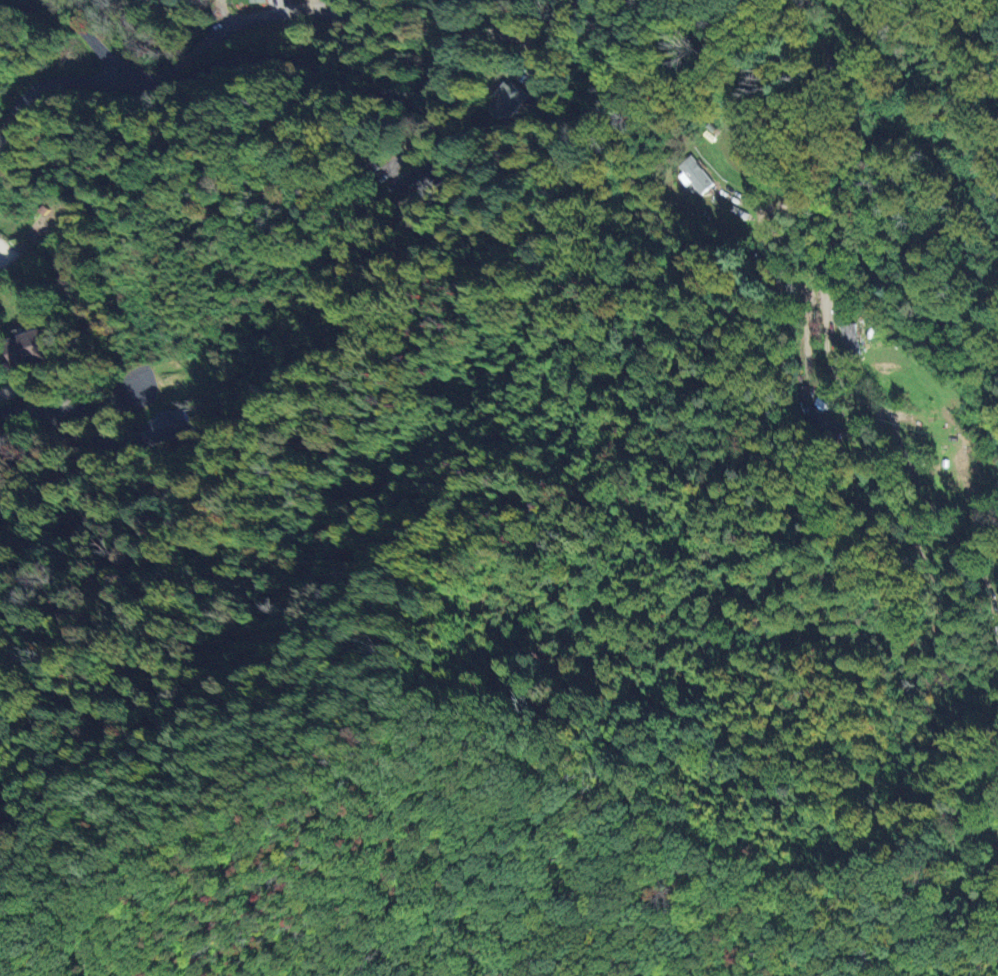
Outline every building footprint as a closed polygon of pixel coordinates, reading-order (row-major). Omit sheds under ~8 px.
[(493,97),(497,101),(489,109),(502,122),(526,97),(509,81),(493,97)] [(674,167),(685,185),(690,183),(697,194),(711,186),(694,155),(674,167)] [(404,175),(412,194),(439,183),(431,164),(404,175)] [(842,324),(842,346),(857,346),(857,324),(842,324)] [(54,356),(44,328),(3,342),(12,370),(54,356)] [(190,432),(182,409),(171,412),(171,411),(150,418),(153,429),(139,434),(144,448),(190,432)]
